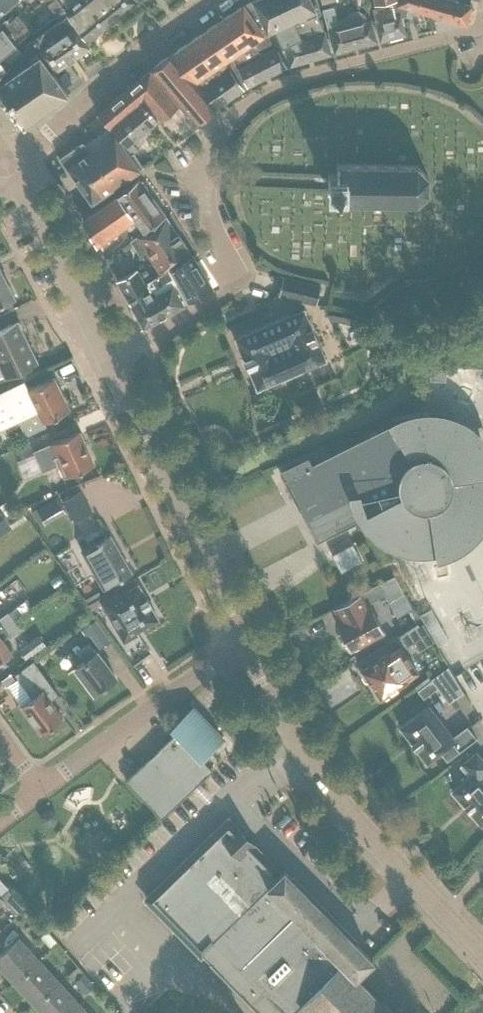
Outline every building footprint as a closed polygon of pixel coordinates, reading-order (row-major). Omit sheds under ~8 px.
[(16,0),(0,0),(0,13),(16,0)] [(65,7),(63,8),(87,42),(137,2),(135,0),(60,0),(65,7)] [(290,66),(331,55),(324,33),(314,10),(310,0),(253,0),(243,5),(172,54),(172,53),(169,56),(153,67),(154,68),(150,70),(194,123),(217,107),(244,89),(243,89),(247,86),(247,87),(286,67),(290,66)] [(398,0),(374,0),(375,5),(381,4),(382,7),(372,9),(380,41),(405,35),(399,11),(395,10),(398,0)] [(448,0),(429,0),(425,15),(466,25),(471,6),(448,0)] [(358,47),(355,37),(350,38),(345,19),(336,21),(332,6),(322,9),(334,53),(358,47)] [(367,21),(364,13),(361,14),(361,11),(357,9),(347,12),(345,15),(346,18),(345,19),(350,38),(355,37),(358,47),(376,42),(371,20),(367,21)] [(89,46),(68,15),(67,16),(63,11),(56,17),(59,21),(35,38),(38,41),(45,49),(39,54),(52,72),(89,46)] [(14,44),(31,31),(18,15),(8,23),(5,19),(0,24),(0,72),(8,66),(3,59),(17,48),(14,44)] [(52,72),(39,54),(45,49),(38,41),(18,55),(25,65),(0,83),(0,93),(3,97),(2,98),(15,115),(16,115),(24,126),(34,118),(34,119),(68,94),(52,72)] [(110,129),(141,102),(158,121),(178,104),(150,71),(108,105),(108,106),(98,115),(110,129)] [(141,102),(110,129),(127,147),(158,121),(141,102)] [(143,167),(134,154),(129,147),(125,150),(115,135),(89,152),(82,143),(60,158),(59,159),(74,180),(75,179),(92,203),(139,170),(143,167)] [(141,148),(134,154),(143,167),(151,162),(141,148)] [(428,193),(429,177),(417,165),(401,165),(336,164),(336,174),(328,174),(328,192),(336,192),(336,203),(400,203),(417,203),(428,193)] [(144,232),(166,217),(149,193),(148,189),(146,186),(142,183),(139,180),(118,195),(82,219),(97,245),(135,218),(144,232)] [(169,268),(191,255),(166,217),(144,232),(131,240),(140,253),(145,249),(160,273),(169,268)] [(189,302),(213,289),(191,255),(169,268),(189,302)] [(144,328),(189,302),(169,268),(160,273),(151,280),(145,269),(139,273),(137,269),(117,280),(144,328)] [(15,297),(0,269),(0,305),(15,297)] [(283,276),(278,296),(315,304),(320,284),(301,280),(295,279),(283,276)] [(236,337),(257,388),(325,359),(304,308),(236,337)] [(5,378),(38,362),(18,321),(0,330),(0,368),(5,378)] [(44,422),(69,410),(54,378),(28,391),(24,382),(0,394),(0,430),(8,426),(10,431),(21,425),(26,436),(46,426),(44,422)] [(301,471),(286,478),(302,509),(306,507),(323,539),(366,516),(368,521),(371,524),(374,528),(377,531),(380,534),(383,537),(387,540),(391,542),(395,544),(399,546),(403,548),(407,549),(412,550),(416,551),(421,551),(425,551),(430,551),(434,551),(438,550),(443,549),(447,548),(451,546),(455,545),(459,542),(463,540),(467,537),(470,535),(474,532),(477,528),(480,525),(482,521),(482,520),(482,446),(481,443),(478,439),(475,436),(472,432),(468,429),(464,426),(461,424),(456,422),(452,420),(448,418),(443,417),(439,416),(435,415),(430,414),(426,414),(421,414),(417,415),(412,415),(408,416),(399,419),(395,421),(301,471)] [(58,465),(63,478),(94,464),(79,431),(33,451),(42,472),(58,465)] [(71,496),(62,501),(74,522),(92,512),(79,491),(76,493),(71,496)] [(19,508),(6,517),(12,527),(26,518),(19,508)] [(64,552),(86,539),(80,530),(58,543),(64,552)] [(82,551),(104,589),(132,573),(110,535),(82,551)] [(362,561),(352,543),(331,554),(341,573),(362,561)] [(380,585),(334,608),(342,624),(337,627),(343,638),(342,640),(345,645),(347,645),(350,650),(384,633),(369,605),(386,596),(388,602),(403,595),(394,578),(380,585)] [(113,593),(101,599),(116,626),(115,627),(124,642),(138,634),(136,631),(158,619),(138,584),(115,597),(113,593)] [(14,621),(13,621),(22,614),(17,606),(0,619),(0,631),(14,621)] [(397,612),(398,624),(415,623),(415,612),(397,612)] [(438,640),(449,633),(437,613),(426,619),(438,640)] [(109,639),(94,619),(80,629),(85,637),(89,634),(98,647),(109,639)] [(14,621),(0,631),(0,660),(11,652),(2,639),(8,635),(9,637),(20,629),(14,621)] [(405,631),(398,635),(406,648),(412,644),(429,634),(423,623),(419,625),(418,623),(405,631)] [(46,645),(38,634),(18,649),(27,660),(46,645)] [(75,669),(94,694),(116,678),(97,653),(96,653),(89,643),(77,652),(84,662),(75,669)] [(363,673),(362,677),(365,681),(369,681),(381,698),(407,681),(417,674),(398,646),(388,653),(362,671),(363,673)] [(33,660),(14,674),(32,697),(21,705),(41,733),(62,717),(50,700),(58,695),(33,660)] [(448,667),(431,679),(431,680),(437,688),(448,703),(463,692),(448,667)] [(11,673),(2,679),(6,686),(15,679),(14,678),(13,676),(11,673)] [(417,691),(423,699),(437,688),(431,680),(417,691)] [(429,705),(400,727),(427,763),(440,752),(447,761),(476,738),(467,726),(452,737),(429,705)] [(201,759),(223,739),(193,708),(171,729),(176,734),(126,781),(161,818),(212,770),(201,759)] [(452,791),(464,805),(469,811),(481,824),(482,823),(482,759),(476,751),(459,766),(468,776),(452,791)] [(147,898),(259,1012),(394,1012),(382,1000),(380,1002),(355,977),(373,960),(284,870),(277,878),(249,848),(251,846),(235,830),(232,832),(225,824),(147,898)] [(3,901),(16,915),(18,913),(24,908),(24,907),(8,890),(2,895),(0,897),(0,903),(3,901)] [(14,983),(39,960),(19,938),(0,955),(0,968),(14,983)] [(14,983),(34,1005),(59,982),(39,960),(14,983)] [(73,981),(84,993),(93,984),(83,973),(73,981)] [(41,1012),(70,1012),(80,1004),(59,982),(34,1005),(41,1012)] [(80,1004),(70,1012),(88,1012),(80,1004)]
